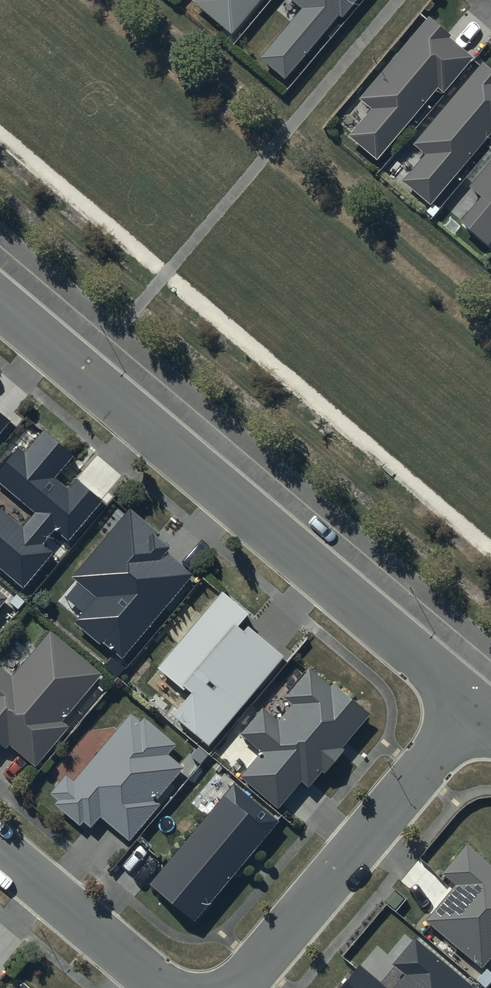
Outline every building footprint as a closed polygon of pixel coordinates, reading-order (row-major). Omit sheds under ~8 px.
[(192,0),(232,34),(261,0),(192,0)] [(301,8),(260,58),(285,79),(338,16),(341,18),(356,0),(291,0),(301,8)] [(346,129),(374,153),(435,80),(441,85),(469,51),(444,31),(448,27),(426,9),(356,93),(368,103),(346,129)] [(484,238),(490,230),(490,155),(468,182),(479,191),(458,215),(484,238)] [(11,420),(0,412),(0,433),(11,420)] [(42,432),(25,452),(17,446),(0,467),(0,483),(35,512),(22,528),(0,509),(0,566),(24,586),(53,552),(43,544),(54,530),(68,542),(103,500),(76,478),(67,489),(52,477),(71,455),(42,432)] [(173,544),(129,508),(72,577),(97,597),(77,621),(123,659),(194,574),(167,551),(173,544)] [(248,613),(222,591),(157,667),(189,694),(171,715),(209,747),(285,657),(242,621),(248,613)] [(35,761),(67,724),(62,720),(101,670),(49,629),(12,675),(0,666),(0,742),(5,746),(9,741),(35,761)] [(368,715),(309,667),(284,697),(292,704),(278,721),(261,707),(239,734),(260,752),(240,776),(279,808),(300,782),(308,788),(368,715)] [(101,812),(129,836),(161,800),(156,797),(183,764),(167,751),(175,742),(145,715),(140,721),(132,713),(74,778),(68,772),(51,791),(59,798),(56,801),(81,822),(84,818),(90,824),(101,812)] [(279,821),(234,783),(151,883),(196,921),(279,821)] [(467,844),(443,873),(457,885),(426,920),(481,967),(490,955),(490,864),(467,844)] [(415,938),(393,964),(395,966),(381,982),(360,964),(340,987),(473,987),(415,938)]
